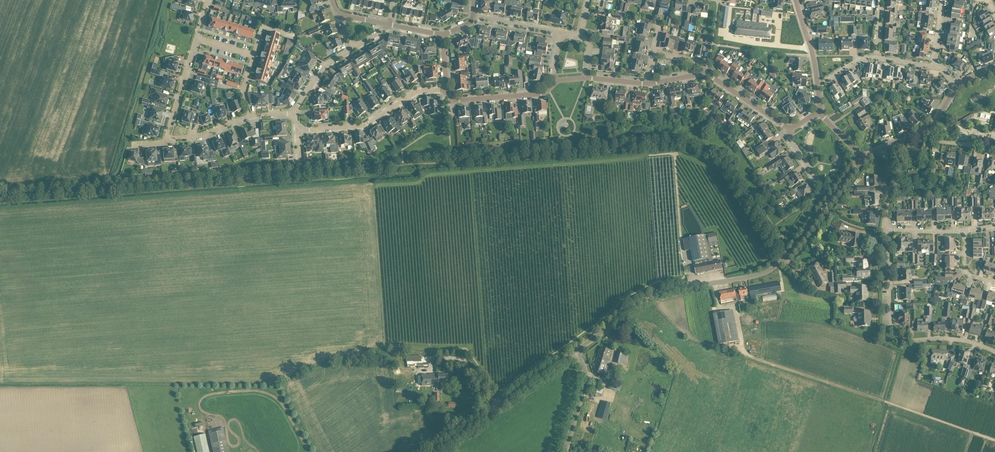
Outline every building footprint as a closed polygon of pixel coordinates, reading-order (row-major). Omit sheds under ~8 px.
[(266,0),(255,0),(253,7),(257,8),(257,7),(259,7),(260,6),(261,4),(264,5),(266,0)] [(264,5),(267,6),(267,8),(268,10),(269,10),(269,12),(273,13),(275,10),(275,4),(272,3),(273,0),(266,0),(264,5)] [(288,7),(288,0),(281,0),(281,1),(280,2),(279,3),(279,5),(278,5),(278,9),(278,12),(283,12),(284,8),(285,8),(285,7),(288,7)] [(288,7),(292,7),(292,8),(293,8),(293,12),(297,12),(298,2),(296,2),(295,1),(295,0),(288,0),(288,7)] [(315,12),(319,10),(317,4),(323,2),(322,0),(310,0),(312,6),(311,6),(309,11),(310,14),(315,12)] [(483,1),(482,6),(483,7),(482,10),(488,11),(489,4),(492,5),(493,4),(493,0),(483,0),(483,1)] [(499,2),(499,1),(499,0),(493,0),(493,4),(496,4),(494,12),(499,13),(501,5),(498,4),(499,2)] [(511,0),(510,0),(506,0),(505,2),(504,5),(501,5),(499,13),(505,14),(506,10),(506,6),(509,7),(511,0)] [(511,0),(509,7),(512,8),(511,16),(516,17),(518,8),(515,7),(515,5),(514,1),(514,0),(511,0)] [(656,2),(657,0),(644,0),(643,1),(642,9),(648,10),(649,7),(655,8),(656,2)] [(669,10),(671,1),(665,0),(663,0),(661,8),(658,7),(656,16),(661,18),(663,9),(669,10)] [(773,4),(774,4),(773,9),(782,10),(784,1),(785,1),(785,0),(773,0),(773,4)] [(965,1),(960,0),(959,0),(959,3),(955,2),(954,7),(954,8),(963,9),(966,9),(967,4),(965,4),(965,1)] [(675,11),(687,12),(688,3),(676,1),(675,11)] [(406,16),(408,2),(407,2),(404,6),(401,5),(400,13),(402,14),(402,15),(406,16)] [(459,4),(454,3),(452,3),(451,9),(444,13),(444,12),(449,20),(454,17),(457,16),(458,10),(459,4)] [(812,10),(809,11),(811,19),(811,20),(812,20),(815,20),(815,19),(815,18),(816,18),(822,16),(820,12),(824,11),(823,9),(828,8),(827,3),(824,4),(822,4),(822,5),(820,5),(815,6),(816,9),(812,10)] [(896,6),(896,3),(887,3),(887,8),(893,9),(893,11),(897,12),(897,9),(898,9),(898,6),(896,6)] [(935,10),(936,5),(923,3),(922,5),(921,5),(920,11),(929,13),(930,9),(935,10)] [(172,4),(170,9),(173,10),(174,9),(182,11),(185,12),(186,8),(183,7),(175,5),(172,4)] [(417,18),(420,4),(419,4),(416,8),(413,8),(412,16),(414,16),(413,17),(417,18)] [(526,8),(523,7),(523,6),(518,5),(518,8),(516,17),(521,18),(523,10),(526,10),(526,8)] [(701,13),(703,13),(708,14),(709,5),(702,5),(702,6),(700,6),(697,6),(696,12),(695,12),(695,11),(693,11),(692,14),(701,15),(701,13)] [(532,20),(534,11),(531,11),(532,9),(526,8),(526,10),(529,11),(527,19),(532,20)] [(724,8),(723,22),(728,23),(729,23),(730,21),(731,9),(729,9),(724,8)] [(538,21),(539,13),(542,13),(543,11),(537,10),(537,12),(534,11),(532,20),(538,21)] [(981,21),(989,16),(986,11),(984,13),(982,10),(977,13),(981,21)] [(182,11),(181,15),(184,16),(183,20),(183,21),(187,22),(187,21),(191,22),(191,21),(192,22),(194,18),(193,17),(194,14),(185,12),(182,11)] [(326,12),(325,13),(321,14),(320,11),(315,13),(312,14),(314,20),(318,19),(320,24),(330,20),(326,12)] [(568,13),(563,12),(559,11),(557,18),(556,17),(555,16),(549,15),(548,21),(556,23),(556,24),(565,25),(567,18),(568,19),(569,14),(568,14),(568,13)] [(449,21),(449,20),(444,12),(437,16),(434,15),(432,14),(430,21),(435,22),(436,20),(439,21),(439,22),(442,20),(443,23),(448,20),(449,21)] [(960,19),(961,14),(952,13),(951,18),(956,19),(956,22),(962,23),(962,20),(960,19)] [(929,15),(924,14),(922,14),(922,17),(924,17),(923,23),(933,24),(934,18),(928,18),(929,15)] [(992,21),(989,16),(981,21),(978,23),(980,27),(983,26),(991,21),(992,21)] [(831,17),(830,22),(830,26),(835,26),(839,26),(839,17),(838,17),(834,17),(831,17)] [(217,20),(211,18),(209,27),(214,28),(217,20)] [(895,22),(895,19),(886,19),(886,24),(894,25),(893,28),(897,28),(900,28),(900,25),(897,25),(897,22),(895,22)] [(220,30),(222,21),(217,20),(214,28),(220,30)] [(644,21),(641,21),(641,20),(641,21),(640,24),(642,25),(641,30),(650,32),(651,26),(643,25),(644,21)] [(732,26),(732,33),(735,34),(735,35),(766,38),(770,39),(772,29),(767,28),(764,28),(764,24),(740,21),(740,25),(736,25),(736,27),(732,26)] [(993,26),(991,21),(983,26),(986,30),(993,26)] [(231,32),(233,24),(228,22),(228,23),(225,32),(227,32),(227,31),(231,32)] [(933,24),(923,23),(921,22),(920,28),(919,31),(926,32),(926,29),(932,30),(933,24)] [(964,23),(960,23),(955,22),(954,25),(951,25),(950,30),(962,32),(964,23)] [(236,35),(239,26),(233,24),(231,32),(234,33),(234,35),(236,35)] [(616,30),(617,26),(601,24),(601,26),(601,29),(603,29),(603,31),(607,31),(607,34),(614,35),(614,32),(614,30),(616,30)] [(337,33),(335,28),(334,25),(324,29),(325,29),(321,31),(322,33),(325,31),(328,37),(337,33)] [(242,36),(244,28),(239,26),(236,35),(238,36),(238,35),(242,36)] [(989,41),(994,41),(993,36),(994,35),(994,34),(994,32),(994,31),(994,28),(993,26),(986,30),(990,38),(988,39),(988,41),(989,41)] [(490,36),(491,33),(492,28),(487,27),(485,36),(484,40),(487,40),(487,39),(493,40),(493,37),(490,36)] [(897,28),(893,28),(890,27),(890,30),(885,30),(885,35),(894,36),(894,33),(896,33),(897,28)] [(247,38),(250,30),(244,28),(242,36),(247,38)] [(501,42),(503,30),(498,29),(497,34),(496,38),(493,37),(493,40),(492,42),(496,43),(498,42),(501,42)] [(650,32),(641,30),(637,29),(636,34),(638,34),(637,38),(640,39),(640,35),(648,37),(650,32)] [(250,30),(247,38),(252,40),(253,40),(255,31),(250,30)] [(510,40),(511,36),(508,35),(508,31),(503,30),(501,42),(500,44),(509,46),(509,44),(509,42),(510,40)] [(869,39),(862,39),(862,34),(860,34),(860,31),(856,31),(857,35),(857,45),(861,45),(861,50),(869,49),(869,39)] [(264,48),(275,51),(280,35),(269,32),(268,32),(267,35),(268,35),(267,38),(265,42),(266,42),(264,48)] [(926,39),(926,38),(927,34),(919,32),(918,43),(920,43),(920,46),(929,48),(930,45),(929,45),(929,42),(924,41),(925,39),(926,39)] [(521,34),(516,33),(514,41),(510,40),(509,42),(509,44),(509,46),(512,46),(513,45),(516,43),(516,42),(519,43),(521,34)] [(393,47),(395,36),(391,34),(390,35),(389,35),(388,39),(385,39),(384,45),(387,45),(387,46),(393,47)] [(525,43),(525,40),(526,35),(521,34),(519,43),(518,47),(522,48),(523,45),(527,46),(528,44),(525,43)] [(671,35),(666,34),(663,34),(661,42),(664,43),(663,48),(668,49),(671,35)] [(401,48),(402,42),(400,41),(400,37),(399,35),(395,36),(393,47),(401,48)] [(680,37),(671,35),(668,49),(673,50),(674,46),(678,46),(679,39),(680,37)] [(473,49),(474,42),(476,38),(473,39),(472,38),(468,40),(466,36),(464,37),(463,36),(463,37),(461,38),(455,40),(459,49),(470,44),(472,48),(473,49)] [(410,47),(412,39),(408,37),(407,38),(406,38),(405,42),(402,42),(401,48),(404,49),(405,46),(410,47)] [(546,39),(537,37),(536,42),(537,42),(537,44),(534,44),(534,47),(538,48),(547,49),(548,44),(545,43),(546,39)] [(287,56),(293,47),(295,40),(288,38),(283,54),(287,56)] [(333,50),(334,49),(342,46),(340,39),(334,41),(333,38),(328,40),(325,41),(327,47),(331,46),(333,50)] [(639,42),(640,39),(637,38),(636,44),(638,45),(637,48),(646,50),(647,44),(639,42)] [(846,39),(842,40),(842,50),(850,50),(850,48),(853,48),(853,41),(853,38),(846,38),(846,39)] [(421,54),(421,48),(420,44),(417,44),(417,40),(417,39),(412,39),(410,47),(410,51),(419,53),(421,54)] [(685,40),(679,39),(678,46),(681,47),(680,52),(685,53),(687,44),(684,43),(685,40)] [(697,41),(692,40),(689,40),(688,40),(687,44),(685,53),(690,54),(692,49),(695,50),(696,45),(696,42),(697,41)] [(832,40),(820,41),(820,50),(832,50),(832,40)] [(958,51),(960,42),(948,40),(947,46),(950,46),(949,49),(955,50),(958,51)] [(988,41),(985,42),(986,43),(988,43),(988,45),(988,51),(990,51),(990,53),(981,56),(985,64),(994,60),(992,58),(994,57),(994,51),(994,45),(994,41),(989,41),(988,41)] [(710,46),(705,44),(696,42),(696,45),(698,46),(696,56),(702,57),(702,56),(704,57),(705,52),(708,53),(710,46)] [(384,45),(383,46),(380,48),(377,43),(377,44),(376,43),(372,46),(377,53),(380,51),(381,54),(383,57),(387,54),(385,51),(386,51),(387,46),(387,45),(384,45)] [(435,44),(423,45),(424,48),(421,48),(421,54),(421,56),(422,60),(422,66),(424,66),(425,66),(425,61),(429,60),(428,57),(436,56),(436,53),(435,44)] [(619,45),(613,45),(604,44),(603,49),(608,50),(608,53),(615,53),(615,49),(618,49),(619,45)] [(897,54),(897,50),(897,44),(888,44),(888,46),(886,46),(885,53),(897,54)] [(371,60),(375,58),(378,56),(377,53),(372,46),(368,47),(368,49),(370,53),(367,54),(371,60)] [(920,46),(915,46),(915,49),(917,49),(917,50),(916,58),(923,59),(925,59),(926,53),(928,53),(928,51),(929,51),(929,48),(920,46)] [(259,64),(271,67),(275,51),(264,48),(262,54),(261,58),(259,64)] [(546,55),(547,49),(538,48),(538,51),(536,50),(535,56),(532,55),(531,59),(537,60),(541,61),(543,54),(546,55)] [(644,55),(646,50),(637,48),(636,51),(634,50),(633,56),(636,57),(636,53),(644,55)] [(315,55),(311,53),(308,51),(304,56),(304,57),(303,59),(313,66),(317,60),(313,58),(315,55)] [(371,60),(367,54),(365,56),(363,52),(362,53),(361,52),(358,55),(362,62),(364,65),(371,60)] [(614,59),(615,53),(608,53),(607,56),(602,55),(602,61),(615,62),(615,59),(614,59)] [(957,57),(958,55),(956,53),(952,59),(954,60),(951,64),(957,68),(962,60),(957,57)] [(356,69),(359,68),(364,65),(362,62),(358,55),(353,56),(354,58),(353,58),(354,61),(352,62),(356,69)] [(725,59),(724,58),(720,55),(715,62),(718,64),(719,63),(721,64),(718,69),(722,72),(729,60),(725,58),(725,59)] [(177,72),(178,71),(178,69),(178,68),(177,68),(179,64),(177,64),(178,60),(177,56),(166,58),(167,65),(169,65),(168,70),(176,73),(176,71),(177,72)] [(205,56),(205,57),(204,57),(203,58),(204,59),(202,65),(203,65),(201,70),(199,69),(198,70),(198,73),(205,75),(206,72),(208,66),(210,58),(206,56),(205,56)] [(455,61),(455,66),(465,65),(468,65),(469,63),(467,61),(467,59),(467,58),(468,57),(469,57),(469,56),(457,57),(457,60),(455,61)] [(643,68),(644,64),(642,64),(643,62),(635,60),(636,57),(633,56),(632,62),(634,62),(633,65),(643,68)] [(749,61),(747,65),(751,67),(753,64),(756,59),(753,57),(750,61),(749,61)] [(794,60),(794,57),(787,57),(787,62),(787,63),(795,64),(794,71),(798,71),(803,71),(803,70),(804,70),(805,66),(803,66),(804,60),(794,60)] [(213,68),(216,58),(214,58),(214,59),(210,58),(208,66),(213,68)] [(219,69),(222,60),(218,59),(216,58),(213,68),(214,68),(214,67),(219,69)] [(310,72),(313,66),(303,59),(301,62),(297,68),(304,72),(306,69),(310,72)] [(543,73),(544,66),(541,65),(542,61),(541,61),(537,60),(531,59),(530,59),(529,66),(530,66),(530,71),(535,72),(542,73),(543,73)] [(224,71),(227,62),(225,61),(222,60),(219,69),(225,70),(224,71)] [(735,64),(733,63),(729,60),(722,72),(726,74),(729,70),(732,72),(738,63),(736,62),(735,64)] [(971,64),(968,62),(967,64),(962,60),(957,68),(962,72),(964,68),(967,69),(971,64)] [(286,61),(281,70),(286,73),(289,69),(286,67),(289,63),(286,61)] [(348,61),(347,62),(346,61),(343,64),(347,71),(349,70),(350,71),(353,71),(356,78),(360,76),(356,69),(352,62),(349,64),(348,61)] [(614,67),(615,62),(602,61),(601,66),(606,67),(606,71),(614,72),(614,67)] [(740,68),(738,66),(739,64),(738,63),(732,72),(735,73),(731,78),(736,81),(743,70),(744,70),(740,68)] [(266,83),(271,67),(259,64),(257,70),(256,72),(256,74),(255,77),(254,76),(253,79),(254,80),(266,84),(266,83)] [(342,74),(347,71),(343,64),(338,66),(339,67),(338,67),(341,72),(338,74),(340,76),(341,79),(344,77),(342,74)] [(873,75),(874,65),(872,64),(872,65),(868,65),(867,72),(864,71),(863,78),(869,79),(869,74),(873,75)] [(395,76),(399,74),(393,65),(390,67),(395,76)] [(437,68),(431,68),(431,65),(425,66),(424,66),(425,70),(427,71),(428,74),(438,73),(437,68)] [(466,68),(465,65),(455,66),(456,71),(461,71),(461,74),(469,73),(469,71),(468,70),(468,68),(466,68)] [(642,71),(643,68),(633,65),(632,70),(630,70),(629,74),(632,74),(632,71),(640,73),(641,71),(642,71)] [(881,79),(882,77),(882,72),(879,71),(880,67),(877,66),(877,65),(874,65),(873,75),(877,76),(876,78),(881,79)] [(238,66),(235,74),(241,76),(244,67),(243,67),(238,66)] [(893,78),(895,68),(893,67),(892,68),(889,68),(888,73),(885,72),(884,77),(884,79),(889,80),(890,78),(893,78)] [(303,73),(299,70),(296,68),(293,73),(296,75),(295,78),(304,84),(306,80),(305,79),(306,78),(302,75),(303,73)] [(902,82),(902,80),(903,75),(900,75),(901,70),(897,69),(897,68),(895,68),(893,78),(897,79),(897,81),(902,82)] [(280,71),(276,78),(279,80),(281,75),(284,77),(286,73),(281,70),(280,71)] [(418,79),(415,75),(412,70),(406,74),(407,76),(404,78),(407,82),(410,81),(412,83),(418,79)] [(743,79),(746,81),(750,75),(743,70),(736,81),(740,84),(743,79)] [(523,80),(522,75),(522,71),(516,72),(516,76),(510,77),(510,86),(519,85),(519,80),(523,80)] [(916,88),(917,82),(918,77),(914,77),(915,72),(908,71),(907,81),(910,81),(910,84),(910,85),(910,86),(911,86),(911,87),(912,87),(915,88),(916,88)] [(541,82),(542,73),(535,72),(534,75),(534,80),(541,82)] [(426,82),(433,82),(433,79),(438,78),(438,73),(428,74),(428,77),(425,78),(426,82)] [(456,77),(456,82),(467,81),(466,78),(469,78),(469,73),(461,74),(462,76),(456,77)] [(796,74),(793,73),(792,82),(797,82),(797,86),(798,86),(806,86),(806,84),(808,82),(806,80),(806,78),(803,77),(802,78),(802,77),(801,77),(801,74),(796,74)] [(861,82),(860,80),(858,77),(857,76),(855,77),(852,73),(849,75),(849,74),(847,75),(854,87),(857,85),(861,82)] [(930,86),(931,85),(931,80),(929,79),(929,74),(922,73),(920,81),(926,82),(926,86),(930,86)] [(341,79),(340,76),(338,74),(333,77),(330,74),(328,77),(327,76),(326,79),(335,84),(336,82),(338,83),(339,82),(340,84),(343,82),(341,79)] [(489,87),(489,82),(488,78),(484,79),(484,75),(479,74),(479,75),(480,79),(477,79),(477,83),(477,88),(478,88),(478,89),(477,89),(489,88),(489,87)] [(750,90),(756,82),(753,80),(754,78),(750,75),(746,81),(749,83),(745,87),(750,90)] [(854,87),(847,75),(845,77),(842,79),(844,83),(842,85),(844,89),(846,91),(850,88),(851,89),(854,87)] [(172,78),(165,76),(164,79),(163,79),(161,86),(171,89),(172,88),(173,87),(173,86),(173,85),(173,82),(171,81),(172,78)] [(212,80),(206,79),(200,77),(203,78),(202,81),(199,81),(198,82),(196,81),(194,87),(193,87),(193,88),(192,87),(190,91),(192,91),(191,92),(203,95),(204,90),(202,90),(204,83),(211,85),(212,83),(212,80)] [(403,88),(401,83),(398,80),(397,77),(395,79),(396,81),(391,85),(394,88),(396,92),(399,90),(401,92),(403,90),(402,88),(403,88)] [(505,87),(504,82),(504,77),(494,78),(494,83),(495,83),(496,88),(505,87)] [(304,84),(295,78),(293,81),(290,79),(287,84),(290,85),(294,88),(295,86),(300,88),(303,83),(304,84)] [(937,90),(938,90),(944,91),(946,88),(943,85),(946,83),(942,78),(936,83),(933,82),(933,85),(937,90)] [(333,86),(335,84),(326,79),(324,81),(325,82),(323,85),(328,88),(326,91),(334,96),(337,91),(334,89),(335,88),(333,86)] [(383,89),(378,92),(382,97),(384,101),(390,97),(389,95),(390,94),(387,90),(390,88),(384,79),(383,80),(380,82),(382,85),(381,85),(383,89)] [(758,93),(760,91),(764,84),(757,79),(756,82),(750,90),(754,93),(756,92),(758,93)] [(367,81),(363,84),(369,93),(373,90),(367,81)] [(470,89),(469,85),(467,84),(467,81),(456,82),(457,87),(462,87),(463,90),(470,89)] [(700,93),(699,89),(698,84),(690,86),(687,87),(689,95),(700,93)] [(764,100),(770,91),(771,89),(764,84),(760,91),(758,93),(761,95),(759,97),(764,100)] [(841,99),(841,98),(845,95),(840,86),(837,88),(835,85),(832,87),(831,87),(829,88),(830,91),(831,90),(835,97),(835,99),(836,102),(841,99)] [(607,99),(607,95),(608,90),(598,89),(598,88),(593,87),(593,91),(592,91),(591,97),(607,99)] [(682,97),(681,93),(680,88),(675,89),(675,88),(670,89),(672,99),(682,97)] [(715,90),(714,89),(712,92),(712,91),(708,88),(705,93),(706,93),(705,97),(708,99),(708,100),(711,102),(712,100),(715,102),(714,103),(720,107),(721,105),(724,101),(721,99),(724,96),(718,92),(718,91),(716,89),(715,90)] [(162,91),(154,89),(152,95),(157,96),(156,98),(155,97),(154,101),(155,101),(155,103),(166,106),(167,104),(168,104),(169,100),(168,100),(169,98),(161,95),(162,91)] [(288,89),(287,91),(285,89),(282,94),(283,94),(286,96),(293,101),(297,95),(293,92),(289,90),(288,89)] [(807,90),(802,90),(798,89),(796,95),(800,98),(798,101),(802,103),(807,105),(810,98),(805,95),(806,94),(807,90)] [(625,101),(626,96),(626,91),(617,90),(616,100),(625,101)] [(869,93),(869,90),(863,90),(863,100),(861,101),(865,107),(871,103),(868,97),(870,96),(869,93)] [(271,99),(271,97),(271,91),(265,91),(265,96),(261,96),(262,107),(266,107),(266,106),(268,105),(268,99),(271,99)] [(658,92),(655,92),(655,95),(651,96),(652,102),(653,108),(659,106),(658,103),(666,102),(664,95),(663,91),(658,92),(658,91),(657,91),(658,92)] [(774,100),(778,94),(774,92),(772,93),(770,91),(764,100),(768,103),(771,98),(774,100)] [(315,95),(313,99),(314,99),(313,100),(314,106),(319,105),(319,108),(324,108),(327,108),(326,105),(322,105),(322,102),(324,99),(327,101),(331,95),(330,94),(326,92),(324,95),(319,92),(316,96),(315,95)] [(633,97),(633,103),(637,104),(640,104),(641,103),(645,103),(644,109),(649,110),(650,103),(646,102),(646,99),(647,94),(641,93),(641,92),(634,92),(633,97)] [(262,107),(261,96),(257,96),(257,93),(247,93),(250,104),(249,100),(255,100),(255,106),(257,106),(258,108),(262,107)] [(293,101),(286,96),(283,94),(280,98),(275,99),(275,96),(271,97),(271,99),(271,104),(272,104),(276,104),(276,107),(280,106),(280,104),(283,104),(283,103),(287,105),(288,104),(290,106),(293,101)] [(379,104),(376,100),(374,97),(372,94),(368,96),(367,97),(366,98),(366,100),(367,102),(372,109),(379,104)] [(782,105),(782,106),(782,107),(784,109),(783,109),(787,114),(789,113),(790,116),(796,112),(791,106),(794,104),(792,100),(789,96),(787,97),(783,100),(785,103),(783,104),(782,105)] [(240,110),(241,110),(238,101),(234,103),(234,102),(233,102),(233,101),(232,101),(231,101),(230,98),(227,99),(228,109),(232,109),(234,113),(237,111),(238,112),(241,111),(240,110)] [(429,115),(434,115),(439,114),(439,107),(439,106),(439,102),(431,102),(430,98),(423,98),(423,103),(423,106),(428,106),(429,115)] [(934,100),(934,99),(925,98),(924,100),(923,99),(918,107),(927,112),(927,114),(929,114),(930,114),(930,113),(932,113),(931,111),(933,109),(930,107),(934,100)] [(220,104),(217,105),(216,99),(212,100),(213,114),(217,114),(219,119),(222,118),(223,119),(226,117),(225,116),(226,116),(224,112),(224,107),(220,107),(220,104)] [(366,105),(363,101),(361,99),(355,102),(358,106),(354,108),(356,111),(356,112),(359,116),(366,112),(363,107),(366,105)] [(733,112),(735,109),(738,105),(730,100),(728,103),(726,102),(721,110),(726,114),(729,109),(733,112)] [(409,109),(406,110),(410,116),(411,115),(415,120),(424,114),(420,104),(416,106),(414,102),(407,107),(409,109)] [(538,112),(542,112),(547,112),(546,102),(538,102),(538,112)] [(841,112),(848,108),(852,106),(850,102),(846,104),(839,109),(841,112)] [(532,113),(532,108),(532,103),(523,103),(524,106),(522,106),(522,111),(523,114),(532,113)] [(161,108),(149,104),(147,108),(154,110),(152,114),(151,114),(151,113),(149,119),(161,123),(163,116),(162,116),(163,112),(160,111),(161,108)] [(512,104),(506,105),(506,110),(507,118),(518,117),(518,113),(517,108),(514,109),(514,106),(512,106),(512,104)] [(498,110),(497,108),(497,105),(489,106),(490,116),(494,115),(494,117),(495,117),(496,120),(502,120),(502,115),(501,110),(498,110)] [(476,109),(473,109),(474,114),(474,115),(476,115),(477,116),(475,118),(475,120),(477,122),(483,121),(483,124),(483,125),(488,124),(487,118),(487,113),(483,113),(483,112),(483,107),(476,108),(476,109)] [(319,113),(314,113),(315,121),(318,120),(318,121),(324,120),(325,120),(325,114),(328,114),(328,109),(328,108),(327,108),(324,108),(319,108),(319,113)] [(470,112),(466,112),(466,108),(459,109),(459,110),(458,111),(457,112),(457,113),(458,114),(458,115),(459,115),(459,118),(460,118),(460,120),(461,121),(462,122),(464,122),(465,122),(466,130),(471,129),(471,123),(470,123),(470,117),(470,112)] [(862,119),(867,116),(864,111),(866,110),(865,108),(863,109),(863,108),(856,112),(860,118),(861,118),(862,119)] [(196,119),(197,113),(198,111),(193,109),(192,113),(189,112),(190,111),(186,110),(186,111),(184,117),(183,117),(182,121),(183,121),(182,122),(183,122),(183,123),(187,124),(187,123),(191,124),(192,118),(196,119)] [(396,114),(395,114),(397,117),(399,121),(401,124),(403,126),(409,122),(408,121),(409,120),(405,114),(402,109),(399,112),(398,111),(395,113),(396,114)] [(915,112),(914,111),(913,110),(909,114),(912,117),(909,119),(913,124),(913,126),(914,126),(915,127),(916,126),(918,126),(918,124),(920,123),(916,119),(919,117),(920,118),(923,115),(916,110),(915,112)] [(740,118),(750,125),(755,117),(752,114),(751,115),(745,111),(740,118)] [(194,123),(198,125),(199,123),(204,124),(204,125),(207,124),(207,125),(211,123),(211,122),(212,122),(208,114),(204,116),(201,115),(201,114),(197,113),(196,119),(194,123)] [(902,114),(893,118),(895,125),(898,130),(897,132),(899,133),(899,134),(900,133),(901,134),(902,132),(905,131),(903,128),(906,127),(907,128),(911,127),(902,114)] [(973,114),(955,124),(956,127),(974,117),(973,114)] [(863,131),(868,128),(869,127),(865,121),(869,119),(867,116),(862,119),(857,122),(859,125),(860,125),(863,131)] [(399,127),(396,123),(392,117),(384,123),(386,126),(385,127),(388,131),(389,133),(393,130),(395,133),(400,130),(399,127)] [(409,120),(408,121),(409,122),(413,128),(417,126),(412,118),(409,120)] [(151,136),(153,137),(153,136),(157,137),(157,136),(158,136),(159,133),(158,133),(159,129),(152,127),(153,124),(141,120),(140,125),(145,126),(144,129),(147,130),(145,135),(148,136),(147,137),(150,138),(151,136)] [(751,128),(744,133),(746,137),(753,131),(754,130),(756,132),(758,130),(761,134),(769,129),(764,123),(761,126),(760,125),(758,122),(751,128)] [(890,122),(880,124),(882,132),(882,134),(881,135),(883,136),(883,137),(884,137),(885,138),(886,137),(889,136),(888,131),(891,131),(890,126),(890,122)] [(254,147),(256,147),(260,146),(259,138),(256,138),(255,135),(256,135),(253,127),(247,130),(247,129),(241,131),(245,140),(252,137),(253,138),(253,139),(254,147)] [(372,132),(370,133),(373,137),(374,136),(376,139),(378,141),(382,139),(387,135),(385,132),(382,128),(379,130),(377,127),(371,131),(372,132)] [(764,138),(761,140),(763,144),(769,139),(774,137),(769,129),(761,134),(764,138)] [(228,137),(227,137),(231,147),(235,146),(236,149),(239,147),(237,141),(236,138),(234,134),(230,136),(230,135),(228,136),(228,137)] [(375,149),(374,146),(373,145),(371,141),(367,143),(366,140),(364,140),(363,137),(363,134),(355,134),(356,144),(359,144),(360,145),(360,146),(361,147),(362,148),(363,148),(364,148),(365,148),(366,148),(369,147),(371,151),(375,149)] [(332,135),(326,136),(326,145),(330,144),(331,146),(331,153),(339,152),(337,137),(334,138),(332,138),(332,135)] [(353,145),(353,144),(353,139),(348,139),(348,135),(340,136),(341,146),(345,145),(345,146),(353,145)] [(322,141),(318,142),(318,137),(306,137),(307,147),(307,153),(309,153),(311,152),(312,151),(312,150),(313,149),(313,147),(313,146),(316,146),(317,152),(322,151),(322,146),(322,141)] [(214,143),(213,143),(216,152),(221,150),(224,158),(231,155),(228,148),(225,149),(221,140),(217,141),(217,140),(213,142),(214,143)] [(275,150),(290,149),(290,143),(287,143),(287,140),(276,141),(276,146),(275,146),(275,150)] [(784,151),(781,147),(777,142),(770,147),(774,153),(771,155),(773,159),(784,151)] [(756,152),(763,147),(761,144),(754,149),(756,152)] [(181,156),(180,156),(180,161),(185,161),(185,157),(189,156),(192,156),(191,149),(189,149),(188,147),(187,148),(187,146),(184,147),(184,148),(180,148),(181,156)] [(201,147),(199,147),(199,157),(203,157),(204,161),(208,160),(208,162),(217,161),(213,150),(209,152),(208,152),(208,149),(206,149),(206,146),(204,146),(201,146),(201,147)] [(758,156),(766,151),(763,147),(756,152),(758,156)] [(164,149),(164,159),(170,159),(170,162),(178,161),(178,154),(174,154),(173,149),(168,149),(168,148),(164,148),(165,149),(164,149)] [(917,159),(920,159),(920,148),(906,148),(906,156),(917,156),(917,159)] [(277,159),(283,158),(288,158),(288,155),(291,155),(290,149),(275,150),(276,153),(277,159)] [(148,152),(146,152),(147,162),(148,162),(148,166),(155,165),(155,166),(162,165),(161,156),(157,157),(156,151),(153,151),(153,150),(148,151),(148,152)] [(138,164),(144,165),(144,158),(140,158),(138,157),(139,154),(131,152),(129,160),(136,162),(138,162),(138,164)] [(954,167),(955,160),(956,155),(948,154),(947,155),(944,155),(944,154),(939,154),(938,159),(938,161),(943,162),(943,163),(946,163),(946,166),(954,167)] [(967,168),(968,163),(969,158),(966,157),(960,156),(959,160),(958,166),(964,167),(964,166),(965,166),(964,173),(970,174),(971,169),(967,168)] [(772,163),(766,167),(768,171),(769,171),(774,168),(779,164),(781,163),(784,168),(782,170),(784,172),(783,172),(784,174),(785,173),(786,175),(791,171),(790,169),(794,167),(790,161),(791,160),(788,157),(784,160),(782,157),(777,160),(772,164),(772,163)] [(980,173),(981,169),(982,164),(981,164),(981,160),(979,160),(979,159),(975,158),(973,169),(977,170),(976,173),(980,173)] [(992,158),(992,160),(989,160),(987,170),(992,171),(992,169),(994,169),(994,159),(992,158)] [(799,172),(796,174),(794,171),(785,178),(788,182),(791,179),(795,185),(803,179),(799,172)] [(870,177),(870,187),(879,186),(879,176),(870,177)] [(771,180),(765,185),(768,188),(774,184),(771,180)] [(804,197),(812,192),(807,184),(803,187),(799,190),(797,187),(793,190),(790,192),(792,196),(795,194),(797,193),(801,199),(804,197)] [(870,206),(874,206),(879,205),(878,199),(880,199),(880,194),(864,195),(865,200),(870,200),(870,206)] [(994,218),(994,213),(994,209),(989,209),(989,210),(984,210),(984,219),(992,219),(991,218),(994,218)] [(904,222),(904,214),(901,214),(901,211),(894,212),(894,218),(897,218),(897,222),(904,222)] [(865,213),(865,219),(865,224),(875,224),(875,219),(874,219),(874,213),(865,213)] [(843,224),(837,221),(835,219),(832,225),(834,226),(840,229),(843,224)] [(716,232),(707,234),(709,243),(718,241),(716,232)] [(858,248),(859,239),(859,234),(853,233),(853,234),(839,233),(838,242),(852,243),(851,247),(858,248)] [(705,235),(683,239),(685,251),(691,250),(693,261),(695,261),(696,265),(694,265),(695,269),(696,274),(722,269),(720,260),(713,262),(709,243),(706,243),(705,235)] [(905,248),(905,239),(897,239),(897,252),(905,252),(905,248)] [(954,260),(954,257),(944,257),(944,254),(940,254),(937,255),(937,258),(945,258),(945,263),(956,263),(956,260),(954,260)] [(860,276),(870,276),(870,269),(867,269),(867,260),(859,260),(859,269),(851,269),(851,276),(843,276),(843,282),(861,281),(861,278),(860,278),(860,276)] [(820,287),(829,283),(818,262),(809,267),(815,280),(817,280),(818,282),(817,283),(820,287)] [(945,263),(945,272),(949,272),(949,269),(954,269),(954,266),(956,266),(956,263),(945,263)] [(989,275),(992,264),(986,263),(983,271),(986,272),(986,274),(989,275)] [(902,281),(907,281),(912,281),(912,277),(910,277),(910,270),(901,271),(901,275),(902,275),(902,281)] [(781,291),(781,287),(780,282),(749,288),(751,296),(781,291)] [(841,293),(841,288),(846,288),(846,282),(835,282),(835,293),(841,293)] [(957,295),(960,284),(957,283),(956,286),(954,285),(953,287),(947,285),(945,290),(945,292),(948,293),(947,296),(950,297),(949,301),(955,303),(957,295)] [(963,304),(967,292),(965,291),(965,288),(963,287),(963,285),(960,284),(957,295),(960,296),(959,299),(962,299),(961,304),(963,304)] [(857,301),(863,301),(868,301),(868,286),(857,286),(857,288),(851,288),(851,293),(857,293),(857,301)] [(748,294),(748,292),(747,287),(719,292),(722,305),(737,302),(737,301),(739,300),(740,301),(743,301),(742,295),(748,294)] [(974,302),(974,299),(978,288),(975,288),(974,290),(971,289),(970,293),(967,292),(963,304),(963,306),(967,307),(968,300),(974,302)] [(980,292),(981,289),(978,288),(974,299),(979,301),(976,309),(981,310),(981,308),(983,303),(980,302),(983,292),(980,292)] [(902,300),(907,300),(911,300),(910,289),(902,289),(902,300)] [(994,293),(994,292),(992,291),(992,293),(989,292),(986,302),(983,301),(984,301),(983,301),(983,303),(981,308),(985,310),(986,304),(992,306),(992,303),(994,293)] [(713,314),(719,344),(739,341),(733,310),(713,314)] [(869,318),(870,318),(870,311),(859,311),(859,317),(855,317),(854,317),(854,318),(854,321),(856,322),(860,322),(860,326),(870,326),(870,321),(869,321),(869,318)] [(907,312),(905,312),(900,312),(900,316),(899,316),(899,320),(900,320),(900,324),(903,324),(903,325),(911,325),(911,329),(914,328),(914,322),(910,322),(910,315),(907,315),(907,312)] [(945,323),(944,319),(941,319),(941,323),(934,323),(934,331),(945,331),(945,323)] [(928,320),(927,320),(924,320),(924,323),(918,323),(918,331),(928,331),(928,320)] [(962,332),(962,327),(963,322),(957,322),(957,321),(953,320),(952,330),(958,331),(962,332)] [(980,336),(981,331),(983,327),(979,325),(979,327),(972,325),(969,333),(980,336)] [(994,338),(994,333),(990,332),(991,331),(988,330),(985,338),(994,341),(994,338)] [(611,351),(606,349),(601,347),(596,362),(607,365),(610,358),(609,358),(611,351)] [(947,361),(948,356),(948,352),(932,350),(931,359),(931,364),(936,365),(936,360),(947,361)] [(618,351),(614,364),(621,366),(622,363),(624,363),(626,354),(618,351)] [(966,365),(968,358),(970,354),(961,351),(957,362),(966,365)] [(954,362),(955,356),(948,355),(948,356),(947,361),(948,361),(947,363),(946,367),(946,369),(951,371),(954,362)] [(983,372),(985,366),(986,361),(979,359),(978,361),(976,360),(973,370),(979,371),(983,372)] [(607,366),(607,365),(596,362),(593,371),(606,376),(608,370),(608,369),(609,366),(607,366)] [(437,385),(437,390),(441,390),(441,383),(448,383),(448,374),(431,374),(430,375),(427,375),(427,374),(423,375),(422,375),(422,385),(437,385)] [(602,382),(601,382),(597,380),(592,394),(602,398),(603,394),(602,394),(605,387),(601,385),(602,382)] [(611,381),(609,388),(619,392),(622,385),(611,381)] [(604,400),(599,416),(605,418),(610,402),(604,400)] [(223,427),(209,430),(211,439),(214,451),(229,451),(223,427)] [(195,451),(209,451),(205,434),(192,437),(195,451)]
